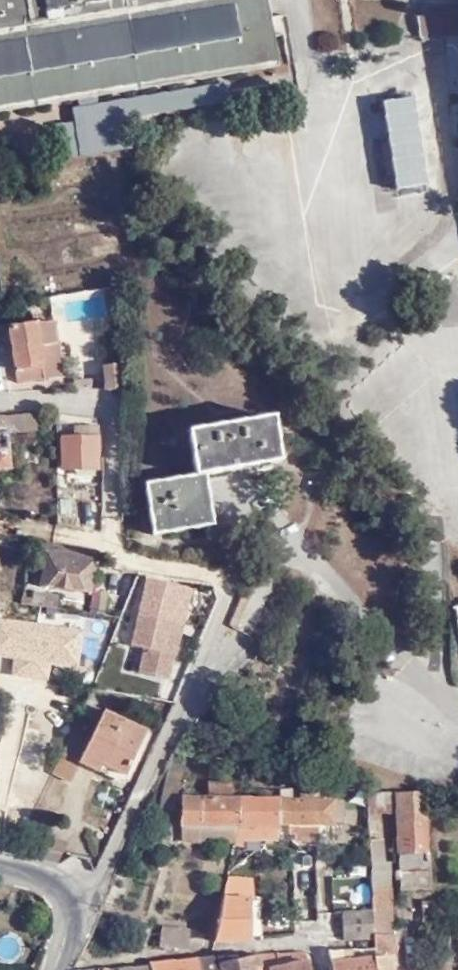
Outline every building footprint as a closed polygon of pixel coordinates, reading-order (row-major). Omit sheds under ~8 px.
[(27,26),(0,30),(0,108),(78,95),(79,100),(98,96),(97,92),(197,75),(198,80),(216,77),(215,72),(276,62),(266,0),(179,0),(124,9),(122,0),(23,0),(27,26)] [(230,80),(73,106),(76,120),(55,123),(61,158),(115,149),(110,121),(233,101),(230,80)] [(413,96),(384,101),(398,187),(427,183),(413,96)] [(387,133),(372,134),(375,171),(390,169),(387,133)] [(106,318),(104,292),(60,295),(62,321),(106,318)] [(10,329),(18,384),(60,377),(53,323),(40,325),(39,317),(31,319),(31,326),(10,329)] [(123,388),(122,366),(102,367),(103,390),(123,388)] [(155,532),(213,522),(205,473),(279,461),(272,416),(188,430),(196,474),(146,483),(155,532)] [(6,469),(7,436),(34,436),(35,421),(0,421),(0,469),(6,469)] [(61,467),(98,468),(98,425),(77,424),(77,436),(61,436),(61,467)] [(56,545),(41,542),(33,585),(49,587),(50,585),(52,573),(90,579),(96,551),(56,545)] [(88,592),(90,579),(52,573),(50,585),(88,592)] [(181,623),(182,618),(187,589),(147,580),(140,615),(139,614),(131,646),(144,650),(139,672),(168,679),(174,657),(170,656),(178,623),(181,623)] [(55,609),(59,595),(36,587),(31,602),(55,609)] [(106,594),(94,592),(90,613),(101,614),(106,594)] [(194,621),(182,618),(181,623),(178,623),(170,656),(174,657),(180,657),(185,638),(190,639),(194,621)] [(58,624),(30,620),(27,640),(30,640),(24,681),(50,685),(58,624)] [(137,669),(143,650),(130,647),(124,666),(137,669)] [(93,689),(79,716),(93,723),(102,707),(111,711),(115,693),(93,689)] [(70,734),(51,772),(70,782),(80,763),(95,771),(100,765),(122,776),(143,732),(104,713),(89,743),(70,734)] [(165,762),(164,763),(158,809),(174,811),(180,764),(165,762)] [(237,828),(237,799),(230,798),(229,784),(208,784),(208,798),(182,798),(182,827),(236,827),(237,828)] [(297,823),(314,822),(332,822),(332,798),(312,798),(312,791),(297,790),(297,798),(277,798),(277,822),(297,823)] [(407,791),(397,791),(398,888),(428,888),(425,791),(407,791)] [(265,827),(277,827),(277,822),(277,798),(239,799),(237,799),(237,828),(252,828),(265,827)] [(314,838),(314,822),(297,823),(297,838),(314,838)] [(232,844),(236,827),(182,827),(182,843),(232,844)] [(266,838),(265,827),(252,828),(237,828),(236,827),(232,844),(232,846),(247,846),(247,839),(266,838)] [(387,957),(373,958),(372,950),(388,949),(384,859),(368,859),(369,874),(369,909),(370,937),(370,946),(345,948),(324,950),(326,953),(331,969),(389,969),(387,957)] [(251,899),(251,898),(250,878),(225,879),(221,897),(246,900),(251,899)] [(247,940),(246,900),(221,897),(212,942),(247,940)] [(251,899),(246,900),(247,940),(260,940),(259,922),(258,898),(251,898),(251,899)] [(369,909),(340,910),(340,938),(370,937),(369,909)] [(186,933),(162,929),(159,949),(184,954),(186,933)] [(272,954),(272,956),(275,969),(269,969),(304,969),(300,954),(299,953),(272,954)] [(272,956),(272,954),(252,956),(253,957),(256,969),(269,969),(275,969),(272,956)] [(253,957),(252,956),(210,959),(208,959),(211,969),(256,969),(253,957)] [(147,964),(149,969),(211,969),(208,959),(147,964)]
